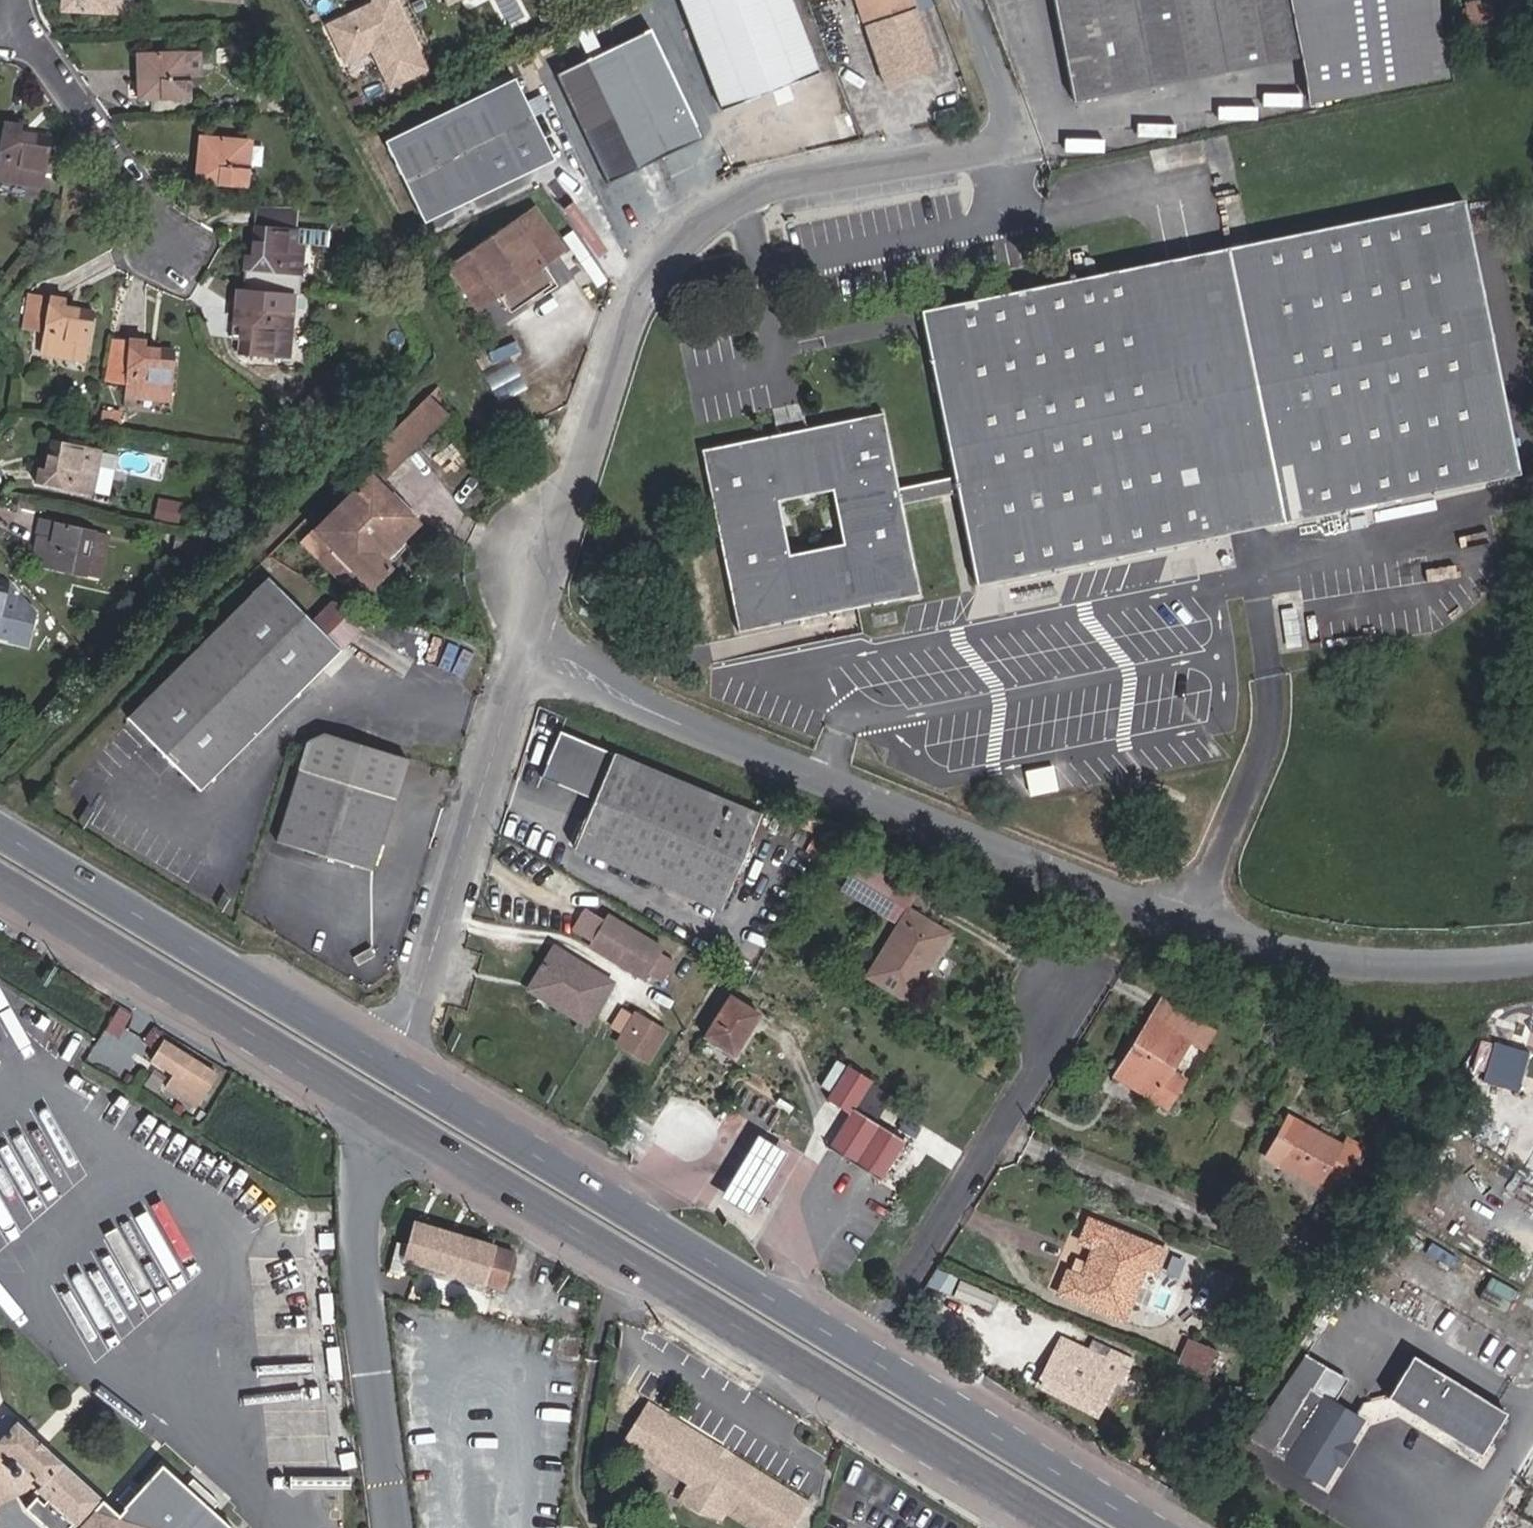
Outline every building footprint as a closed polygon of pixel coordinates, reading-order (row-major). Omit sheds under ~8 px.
[(65,11),(123,13),(124,0),(66,0),(65,11)] [(392,0),(372,0),(374,4),(327,26),(343,60),(366,49),(377,52),(394,86),(426,71),(392,0)] [(791,0),(678,0),(721,111),(819,73),(791,0)] [(911,0),(856,0),(884,86),(934,69),(911,0)] [(1436,0),(1053,0),(1073,102),(1301,58),(1310,103),(1445,77),(1436,0)] [(1491,0),(1486,1),(1489,24),(1495,23),(1491,0)] [(1489,24),(1486,1),(1465,4),(1469,27),(1489,24)] [(601,52),(588,25),(574,31),(588,59),(601,52)] [(702,138),(650,29),(601,52),(588,59),(554,75),(606,184),(702,138)] [(189,98),(189,76),(200,76),(198,52),(136,54),(136,68),(141,68),(142,76),(136,76),(137,100),(152,100),(180,99),(189,98)] [(423,223),(554,160),(514,78),(384,141),(423,223)] [(181,110),(180,99),(152,100),(152,111),(181,110)] [(49,137),(33,134),(32,140),(19,138),(20,132),(21,126),(4,123),(0,149),(0,180),(27,184),(28,176),(43,179),(49,137)] [(32,140),(33,134),(20,132),(19,138),(32,140)] [(245,167),(247,142),(205,138),(204,150),(210,150),(209,165),(203,164),(197,164),(196,183),(246,187),(248,167),(245,167)] [(41,186),(43,179),(28,176),(27,184),(41,186)] [(919,595),(901,504),(956,493),(975,586),(1519,474),(1463,200),(1226,248),(1245,337),(1175,351),(1157,262),(919,311),(953,477),(898,488),(883,413),(700,450),(737,632),(829,613),(843,610),(919,595)] [(253,206),(253,228),(290,228),(290,206),(253,206)] [(550,285),(539,268),(563,251),(533,207),(447,265),(478,310),(498,296),(509,312),(550,285)] [(241,258),(240,290),(289,293),(296,293),(297,243),(322,243),(322,228),(297,228),(290,228),(253,228),(249,227),(249,240),(258,240),(258,258),(241,258)] [(1245,337),(1226,248),(1157,262),(1175,351),(1245,337)] [(276,359),(277,345),(287,345),(289,293),(240,290),(233,291),(231,323),(246,326),(244,343),(236,343),(236,356),(276,359)] [(43,333),(49,297),(27,294),(21,330),(43,333)] [(86,353),(94,311),(78,309),(77,315),(63,312),(64,306),(65,300),(49,297),(43,333),(39,353),(70,358),(72,351),(86,353)] [(77,315),(78,309),(64,306),(63,312),(77,315)] [(125,385),(128,340),(110,339),(103,382),(125,385)] [(171,392),(174,350),(158,348),(158,354),(144,353),(144,348),(145,341),(128,340),(125,385),(124,396),(156,398),(156,391),(171,392)] [(85,361),(86,353),(72,351),(70,358),(85,361)] [(171,399),(171,392),(156,391),(156,398),(171,399)] [(400,458),(446,412),(429,395),(383,441),(400,458)] [(119,428),(122,414),(102,410),(99,425),(119,428)] [(90,496),(97,467),(87,465),(90,449),(49,441),(47,452),(52,453),(49,467),(44,466),(38,465),(34,484),(90,496)] [(376,482),(400,458),(383,441),(362,462),(373,473),(371,476),(376,482)] [(97,467),(100,451),(90,449),(87,465),(97,467)] [(116,470),(119,455),(100,451),(97,467),(116,470)] [(49,467),(52,453),(47,452),(44,466),(49,467)] [(383,557),(417,522),(376,482),(371,476),(304,544),(350,591),(363,578),(379,594),(398,574),(390,565),(383,557)] [(177,525),(182,503),(158,498),(153,520),(177,525)] [(99,579),(109,535),(39,520),(36,534),(45,536),(39,566),(99,579)] [(390,565),(425,529),(417,522),(383,557),(390,565)] [(199,555),(202,539),(177,533),(173,549),(199,555)] [(39,566),(45,536),(36,534),(30,564),(39,566)] [(199,791),(341,650),(312,621),(268,577),(127,718),(199,791)] [(0,592),(0,643),(30,651),(40,611),(11,586),(10,595),(0,592)] [(362,628),(333,599),(312,621),(341,650),(362,628)] [(845,620),(843,610),(829,613),(830,623),(845,620)] [(720,910),(760,814),(559,731),(540,777),(593,799),(572,848),(720,910)] [(372,871),(408,759),(325,733),(306,741),(275,841),(372,871)] [(906,1000),(946,934),(905,909),(893,901),(904,883),(861,858),(842,889),(899,923),(867,976),(906,1000)] [(905,909),(916,890),(904,883),(893,901),(905,909)] [(590,941),(603,920),(586,909),(573,931),(590,941)] [(660,983),(673,961),(660,953),(663,948),(606,914),(603,920),(590,941),(587,946),(644,980),(647,975),(660,983)] [(586,1025),(612,983),(553,948),(528,989),(586,1025)] [(732,996),(709,1033),(737,1051),(760,1012),(732,996)] [(1170,1071),(1187,1042),(1200,1049),(1212,1030),(1162,999),(1118,1071),(1155,1093),(1151,1099),(1166,1108),(1184,1080),(1170,1071)] [(621,1008),(613,1022),(626,1031),(635,1015),(621,1008)] [(671,1030),(638,1010),(635,1015),(626,1031),(624,1035),(642,1046),(637,1053),(652,1063),(671,1030)] [(624,1035),(619,1041),(637,1053),(642,1046),(624,1035)] [(1522,1085),(1527,1045),(1480,1039),(1475,1078),(1522,1085)] [(195,1105),(215,1073),(163,1040),(150,1060),(174,1076),(167,1087),(195,1105)] [(880,1180),(905,1141),(873,1121),(854,1109),(870,1084),(872,1080),(848,1064),(826,1099),(848,1114),(828,1148),(880,1180)] [(1155,1093),(1118,1071),(1114,1077),(1151,1099),(1155,1093)] [(873,1121),(889,1096),(870,1084),(854,1109),(873,1121)] [(708,1144),(712,1133),(709,1121),(702,1112),(691,1106),(679,1107),(668,1113),(663,1123),(662,1136),(667,1147),(677,1155),(687,1157),(700,1153),(708,1144)] [(1343,1185),(1363,1149),(1345,1139),(1341,1146),(1289,1117),(1284,1126),(1297,1133),(1284,1156),(1271,1149),(1267,1157),(1320,1187),(1322,1184),(1326,1176),(1343,1185)] [(1284,1156),(1297,1133),(1284,1126),(1271,1149),(1284,1156)] [(749,1216),(788,1152),(757,1134),(718,1198),(749,1216)] [(1343,1185),(1326,1176),(1322,1184),(1347,1198),(1351,1190),(1343,1185)] [(1122,1320),(1144,1267),(1155,1271),(1164,1250),(1088,1220),(1079,1242),(1093,1247),(1086,1264),(1083,1271),(1080,1277),(1067,1272),(1058,1294),(1122,1320)] [(504,1291),(514,1253),(415,1223),(413,1230),(405,1259),(404,1261),(504,1291)] [(405,1259),(413,1230),(398,1225),(390,1255),(405,1259)] [(333,1249),(333,1234),(319,1234),(319,1250),(333,1249)] [(1083,1271),(1086,1264),(1076,1260),(1073,1267),(1083,1271)] [(988,1311),(995,1295),(959,1281),(953,1297),(988,1311)] [(1119,1386),(1132,1361),(1091,1343),(1087,1352),(1061,1340),(1038,1385),(1095,1414),(1112,1382),(1119,1386)] [(1204,1375),(1214,1351),(1187,1340),(1177,1364),(1204,1375)] [(340,1379),(337,1348),(326,1349),(330,1380),(340,1379)] [(1347,1443),(1361,1419),(1333,1402),(1313,1390),(1327,1367),(1305,1354),(1248,1439),(1323,1483),(1336,1461),(1347,1443)] [(1480,1455),(1506,1412),(1412,1355),(1386,1397),(1480,1455)] [(1333,1402),(1348,1379),(1327,1367),(1313,1390),(1333,1402)] [(1206,1399),(1214,1383),(1204,1378),(1195,1394),(1206,1399)] [(804,1507),(727,1459),(723,1464),(709,1455),(712,1450),(647,1409),(624,1446),(689,1487),(679,1504),(719,1523),(724,1514),(746,1527),(791,1527),(804,1507)] [(116,1518),(118,1515),(9,1415),(3,1416),(0,1419),(0,1503),(33,1487),(78,1527),(77,1527),(149,1527),(116,1518)] [(1342,1464),(1353,1446),(1347,1443),(1336,1461),(1342,1464)] [(723,1464),(727,1459),(712,1450),(709,1455),(723,1464)] [(355,1467),(352,1452),(339,1455),(342,1470),(355,1467)]
